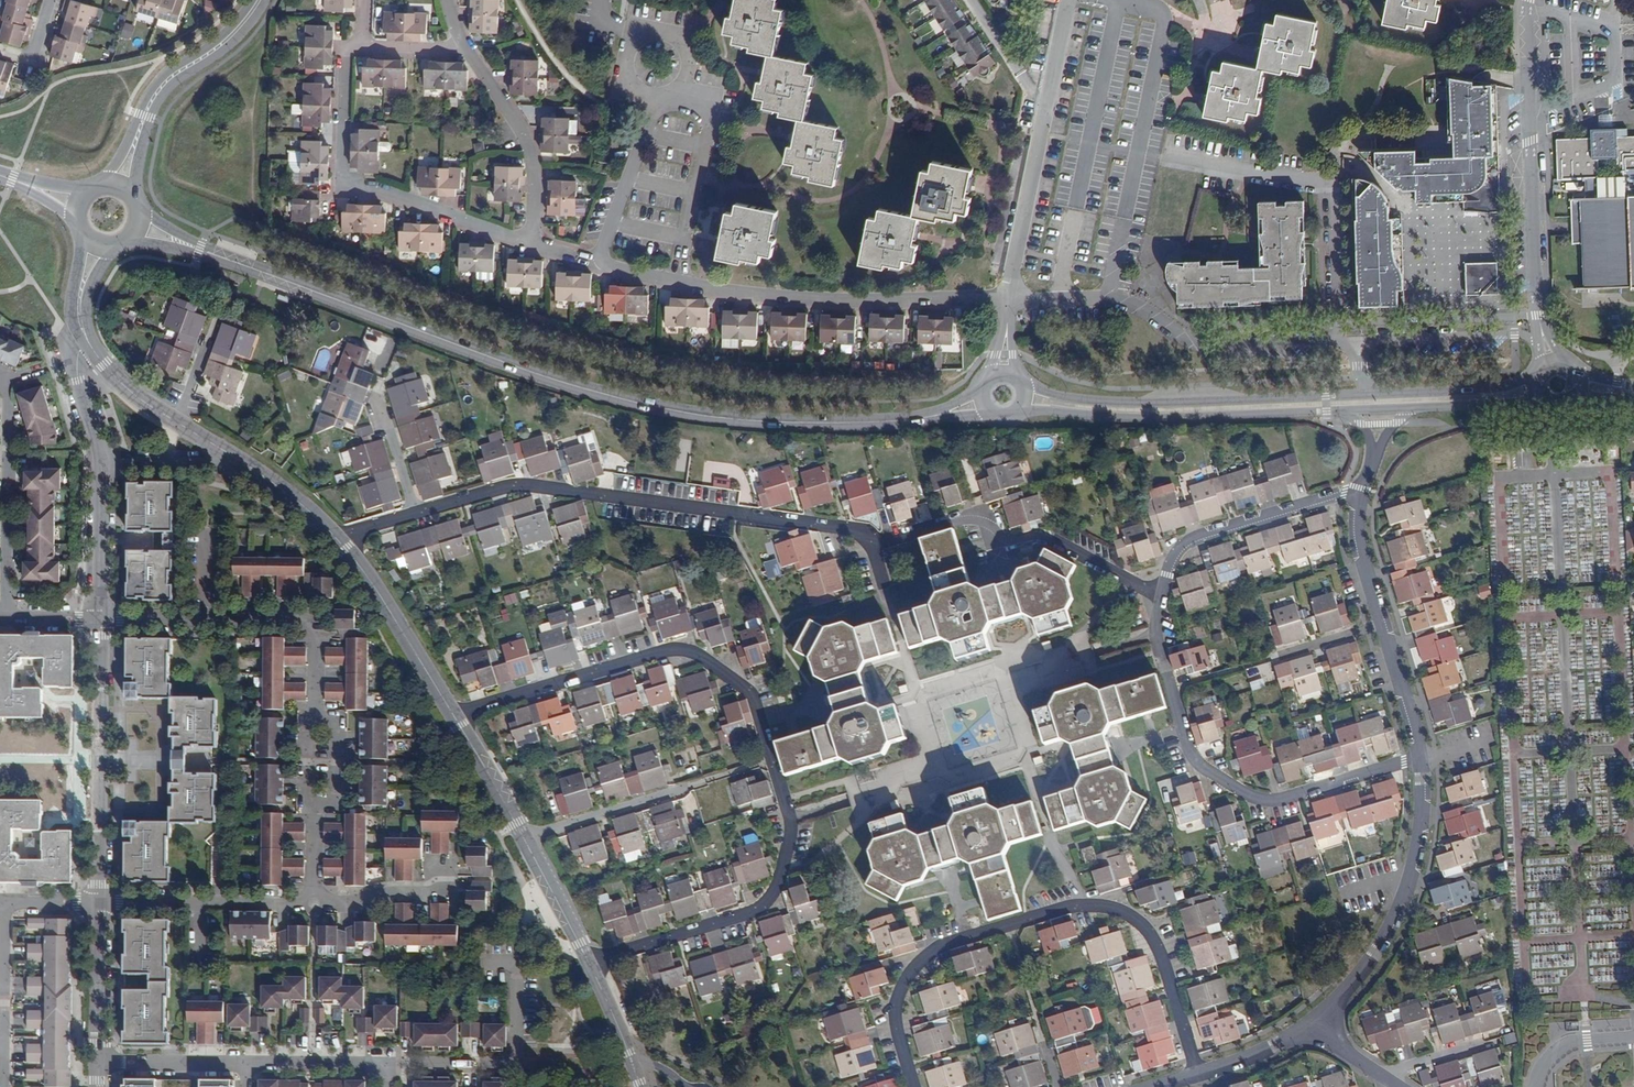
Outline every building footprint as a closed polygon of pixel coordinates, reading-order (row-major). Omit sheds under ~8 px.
[(87,24),(88,24),(91,13),(96,15),(98,5),(86,1),(82,0),(67,0),(66,4),(73,7),(72,10),(70,11),(67,18),(87,24)] [(159,13),(163,0),(141,0),(139,7),(159,13)] [(159,13),(161,14),(159,22),(169,25),(171,17),(179,20),(184,0),(163,0),(159,13)] [(354,7),(354,0),(326,0),(326,11),(346,12),(346,7),(351,7),(354,7)] [(500,16),(501,0),(475,0),(474,6),(472,5),(471,14),(500,16)] [(774,55),(783,10),(775,9),(777,0),(737,0),(733,18),(729,17),(725,32),(736,34),(734,43),(751,46),(751,51),(769,55),(774,55)] [(926,5),(944,32),(953,26),(957,32),(948,37),(955,48),(959,50),(961,53),(959,54),(974,78),(978,75),(985,78),(988,77),(990,73),(989,68),(996,64),(990,55),(987,56),(984,52),(982,48),(984,46),(973,28),(970,30),(967,25),(963,19),(961,15),(963,14),(954,0),(934,0),(926,5)] [(1436,5),(1437,0),(1388,0),(1384,23),(1407,28),(1408,24),(1425,27),(1427,19),(1438,21),(1441,5),(1436,5)] [(1,17),(34,27),(37,18),(28,15),(30,7),(11,1),(8,10),(4,8),(1,17)] [(390,39),(407,39),(408,12),(386,12),(385,31),(390,32),(390,36),(390,39)] [(424,33),(429,33),(429,13),(408,12),(407,39),(424,39),(424,37),(424,33)] [(486,32),(499,33),(500,16),(471,14),(471,22),(474,22),(473,31),(481,32),(486,32)] [(1302,65),(1312,67),(1315,51),(1310,50),(1316,23),(1278,15),(1276,25),(1267,23),(1258,69),(1262,70),(1282,74),(1283,69),(1300,72),(1302,65)] [(32,35),(34,27),(1,17),(0,22),(0,26),(5,28),(2,38),(23,44),(25,39),(24,36),(25,32),(32,35)] [(171,17),(169,25),(176,28),(179,20),(171,17)] [(55,33),(86,43),(88,35),(84,33),(87,24),(67,18),(65,27),(57,25),(55,33)] [(121,35),(131,39),(135,26),(125,22),(121,35)] [(307,47),(333,48),(334,32),(332,32),(327,32),(327,27),(308,26),(307,47)] [(57,52),(56,55),(73,60),(77,50),(83,52),(86,43),(55,33),(52,42),(57,43),(57,47),(55,48),(51,47),(50,49),(57,52)] [(330,65),(333,66),(333,48),(307,47),(306,69),(326,70),(326,65),(330,65)] [(814,75),(806,74),(808,63),(774,55),(769,55),(763,83),(759,82),(756,97),(766,99),(765,108),(782,111),(781,116),(799,120),(804,121),(814,75)] [(9,89),(16,64),(2,60),(0,62),(0,86),(9,89)] [(364,86),(386,87),(387,60),(370,60),(370,62),(370,66),(365,66),(364,86)] [(386,87),(408,87),(409,68),(404,68),(404,63),(404,61),(387,60),(386,87)] [(512,77),(540,78),(541,60),(528,60),(524,60),(515,60),(515,69),(512,68),(512,77)] [(426,88),(448,89),(448,62),(432,62),(432,64),(432,69),(426,68),(426,88)] [(448,89),(469,90),(470,70),(465,70),(465,66),(465,63),(448,62),(448,89)] [(1261,98),(1257,98),(1262,70),(1258,69),(1224,63),(1222,73),(1214,71),(1205,116),(1228,121),(1229,117),(1246,120),(1248,112),(1258,114),(1261,98)] [(526,95),(540,95),(540,78),(512,77),(512,85),(514,85),(513,94),(522,94),(526,95)] [(1463,203),(1499,202),(1497,156),(1493,156),(1490,86),(1451,78),(1453,134),(1458,134),(1458,141),(1453,142),(1453,157),(1415,158),(1415,151),(1398,152),(1399,160),(1391,161),(1391,152),(1375,152),(1375,169),(1398,190),(1401,188),(1404,190),(1415,191),(1415,197),(1463,196),(1463,201),(1463,203)] [(304,105),(331,106),(331,88),(329,88),(325,88),(325,83),(305,82),(304,105)] [(328,122),(330,122),(331,106),(304,105),(304,126),(323,127),(323,122),(328,122)] [(542,134),(571,135),(572,118),(558,117),(554,117),(545,117),(545,126),(543,126),(542,134)] [(811,180),(834,185),(844,139),(836,138),(838,128),(804,121),(799,120),(793,147),(789,146),(785,162),(796,165),(794,172),(812,176),(811,180)] [(353,149),(379,150),(380,128),(361,127),(360,133),(356,132),(354,132),(353,149)] [(1573,194),(1574,200),(1580,200),(1584,288),(1633,287),(1633,197),(1625,198),(1624,177),(1633,177),(1633,137),(1617,137),(1616,129),(1591,130),(1591,138),(1557,139),(1558,180),(1587,179),(1588,199),(1585,199),(1584,194),(1573,194)] [(557,152),(571,152),(571,135),(542,134),(542,142),(545,142),(544,151),(552,152),(557,152)] [(302,161),(329,162),(329,146),(327,145),(323,145),(323,140),(303,139),(302,161)] [(359,171),(379,172),(379,150),(353,149),(353,166),(355,166),(359,166),(359,171)] [(1399,160),(1398,152),(1398,149),(1357,150),(1357,152),(1375,169),(1375,152),(1391,152),(1391,161),(1399,160)] [(326,178),(328,178),(329,162),(302,161),(301,183),(321,183),(321,178),(326,178)] [(971,198),(967,197),(972,169),(934,161),(932,172),(924,171),(914,216),(919,217),(938,220),(939,216),(956,220),(958,212),(968,214),(971,198)] [(496,182),(524,184),(524,175),(522,175),(522,166),(514,166),(510,166),(497,165),(496,182)] [(423,194),(440,194),(441,168),(419,167),(418,186),(423,186),(423,191),(423,194)] [(456,188),(461,188),(462,169),(441,168),(440,194),(456,195),(456,193),(456,188)] [(1356,196),(1359,196),(1366,188),(1357,180),(1352,180),(1353,212),(1356,212),(1356,196)] [(1567,181),(1567,190),(1580,190),(1579,181),(1567,181)] [(521,201),(521,192),(524,192),(524,184),(496,182),(496,199),(509,200),(513,200),(521,201)] [(548,198),(577,200),(578,182),(564,182),(560,182),(551,182),(551,191),(548,191),(548,198)] [(1396,305),(1395,290),(1392,219),(1388,219),(1388,207),(1387,200),(1384,193),(1378,187),(1371,183),(1366,188),(1359,196),(1356,196),(1356,212),(1362,212),(1362,220),(1357,220),(1358,283),(1364,283),(1364,291),(1359,291),(1359,307),(1396,305)] [(317,216),(320,216),(320,190),(305,190),(305,198),(293,198),(293,220),(312,221),(312,216),(317,216)] [(1313,296),(1313,281),(1312,261),(1312,244),(1315,228),(1311,229),(1311,214),(1315,213),(1314,197),(1297,198),(1297,201),(1287,202),(1287,198),(1269,199),(1269,214),(1274,215),(1274,230),(1270,230),(1275,244),(1275,265),(1271,265),(1249,266),(1249,263),(1234,263),(1234,260),(1218,260),(1218,264),(1211,264),(1211,260),(1194,260),(1195,265),(1177,261),(1175,267),(1176,272),(1177,275),(1180,279),(1184,282),(1185,301),(1199,301),(1200,305),(1235,304),(1235,299),(1250,299),(1250,303),(1266,298),(1271,298),(1283,297),(1283,293),(1298,293),(1298,297),(1313,296)] [(563,217),(576,217),(577,200),(548,198),(548,207),(550,207),(550,216),(558,216),(563,217)] [(775,240),(771,239),(777,212),(737,203),(735,214),(728,212),(718,258),(742,263),(743,258),(760,261),(762,254),(772,256),(775,240)] [(342,230),(364,230),(365,204),(348,204),(348,206),(348,210),(343,210),(342,230)] [(364,230),(386,231),(387,212),(382,212),(382,207),(382,205),(365,204),(364,230)] [(918,246),(914,245),(919,217),(914,216),(881,209),(879,220),(870,218),(861,263),(885,268),(886,264),(903,267),(905,259),(915,261),(918,246)] [(400,249),(421,250),(423,223),(406,223),(406,224),(405,229),(401,229),(400,249)] [(421,250),(443,251),(444,231),(439,231),(440,227),(440,224),(423,223),(421,250)] [(460,268),(478,269),(479,240),(470,240),(470,242),(461,242),(461,250),(461,255),(460,268)] [(478,269),(495,269),(495,256),(495,252),(496,243),(487,243),(487,241),(479,240),(478,269)] [(508,285),(525,285),(526,257),(517,257),(517,259),(509,259),(509,266),(508,271),(508,285)] [(525,285),(542,286),(543,273),(543,268),(543,260),(534,260),(534,258),(526,257),(525,285)] [(1466,295),(1497,294),(1497,263),(1473,263),(1467,269),(1465,270),(1466,295)] [(557,299),(574,300),(576,271),(567,271),(567,273),(558,273),(558,281),(558,285),(557,299)] [(592,287),(592,283),(592,275),(584,274),(584,272),(576,271),(574,300),(591,300),(592,287)] [(605,310),(627,311),(628,285),(611,285),(611,286),(611,291),(606,291),(605,310)] [(627,311),(649,312),(649,292),(645,292),(645,288),(645,286),(628,285),(627,311)] [(665,323),(687,324),(688,298),(671,297),(671,298),(670,303),(665,303),(665,323)] [(687,324),(708,325),(709,304),(705,304),(705,300),(705,298),(688,298),(687,324)] [(207,318),(193,313),(172,305),(164,327),(178,332),(175,339),(195,346),(197,339),(199,340),(207,318)] [(723,334),(740,335),(741,308),(732,307),(732,309),(723,309),(723,318),(723,322),(723,334)] [(757,324),(758,319),(758,310),(749,310),(750,308),(741,308),(740,335),(757,336),(757,324)] [(772,337),(789,337),(790,309),(782,309),(782,311),(773,311),(772,319),(772,323),(772,337)] [(806,338),(807,325),(807,321),(808,312),(799,312),(799,310),(790,309),(789,337),(806,338)] [(872,338),(889,339),(890,311),(882,310),(882,312),(873,312),(872,320),(872,325),(872,338)] [(548,315),(534,311),(533,315),(548,319),(548,315)] [(889,339),(906,340),(907,326),(907,322),(907,314),(899,313),(899,311),(890,311),(889,339)] [(821,339),(839,340),(840,312),(832,312),(832,314),(822,313),(822,322),(822,326),(821,339)] [(839,340),(856,341),(856,328),(857,323),(857,315),(848,315),(848,312),(840,312),(839,340)] [(920,340),(937,341),(938,313),(930,312),(930,315),(921,314),(921,322),(921,327),(920,340)] [(954,341),(955,329),(955,324),(955,315),(946,315),(946,313),(938,313),(937,341),(954,341)] [(213,353),(233,360),(236,353),(249,358),(257,336),(237,329),(223,324),(215,346),(216,346),(213,353)] [(0,338),(0,359),(2,360),(17,366),(26,346),(10,340),(9,342),(0,338)] [(192,354),(195,346),(175,339),(173,346),(159,341),(151,363),(174,372),(176,365),(188,369),(193,354),(192,354)] [(367,390),(368,390),(374,375),(366,372),(369,365),(365,363),(370,351),(348,343),(332,385),(345,390),(365,397),(367,390)] [(230,368),(233,360),(213,353),(211,360),(209,360),(204,375),(212,378),(216,379),(214,386),(217,388),(236,395),(244,373),(230,368)] [(278,374),(281,381),(292,376),(289,369),(278,374)] [(397,386),(418,380),(415,372),(395,379),(397,386)] [(415,406),(429,402),(422,379),(418,380),(397,386),(387,389),(394,412),(395,412),(397,419),(417,413),(415,406)] [(345,423),(355,427),(363,404),(362,404),(365,397),(345,390),(332,385),(316,426),(327,431),(334,428),(342,431),(345,423)] [(57,433),(54,422),(43,386),(18,393),(23,411),(29,429),(31,437),(31,443),(57,444),(57,433)] [(237,395),(236,395),(217,388),(212,399),(233,406),(237,395)] [(432,441),(440,439),(433,417),(419,421),(417,413),(397,419),(400,427),(399,427),(405,449),(416,446),(419,445),(422,452),(426,451),(425,449),(434,446),(432,441)] [(371,424),(355,428),(358,437),(373,433),(371,424)] [(327,431),(316,426),(314,436),(327,431)] [(1606,445),(1617,444),(1616,432),(1605,433),(1606,445)] [(371,476),(391,470),(389,463),(383,440),(373,443),(370,436),(362,438),(364,446),(348,451),(355,473),(369,469),(371,476)] [(554,470),(561,468),(557,453),(555,448),(548,450),(544,436),(521,443),(521,444),(513,446),(516,454),(518,463),(526,460),(527,465),(531,477),(554,471),(554,470)] [(514,474),(511,464),(509,457),(516,454),(513,446),(511,438),(481,446),(485,460),(478,462),(484,482),(491,480),(491,481),(514,474)] [(597,477),(605,475),(599,455),(591,457),(587,444),(565,450),(565,451),(557,453),(561,468),(564,476),(571,474),(575,484),(597,478),(597,477)] [(422,493),(440,487),(438,481),(451,476),(445,454),(428,458),(426,451),(422,452),(419,453),(421,461),(410,464),(417,487),(418,487),(420,493),(422,493)] [(988,478),(979,481),(983,496),(985,496),(987,503),(1003,498),(1006,497),(1004,490),(1026,484),(1019,461),(1011,463),(1008,453),(984,460),(987,471),(986,471),(988,478)] [(1294,482),(1304,479),(1296,454),(1287,457),(1294,479),(1294,482)] [(1287,482),(1294,479),(1287,457),(1265,464),(1269,478),(1262,480),(1268,499),(1275,497),(1275,499),(1291,494),(1287,482)] [(771,508),(793,501),(790,491),(789,486),(788,481),(783,467),(761,473),(765,488),(757,490),(763,510),(771,507),(771,508)] [(834,501),(831,491),(830,486),(828,479),(824,467),(802,473),(805,487),(798,489),(804,509),(811,507),(811,508),(834,501)] [(26,561),(25,579),(42,579),(42,582),(61,582),(61,561),(55,561),(55,544),(56,525),(56,506),(56,489),(61,489),(62,469),(43,468),(43,471),(26,471),(26,489),(30,489),(29,506),(29,525),(29,544),(29,561),(26,561)] [(963,502),(970,500),(964,480),(957,483),(952,469),(930,475),(937,498),(944,496),(948,508),(963,503),(963,502)] [(1260,502),(1268,499),(1262,480),(1254,483),(1250,469),(1220,478),(1225,494),(1233,492),(1238,510),(1261,503),(1260,502)] [(390,503),(401,500),(394,477),(393,477),(391,470),(371,476),(374,483),(360,487),(366,510),(382,505),(384,513),(392,511),(390,503)] [(830,486),(837,484),(835,477),(828,479),(830,486)] [(886,509),(884,505),(879,489),(872,491),(868,478),(845,484),(850,500),(853,508),(856,518),(878,512),(878,511),(886,509)] [(1223,515),(1220,504),(1218,497),(1225,494),(1220,478),(1190,487),(1195,501),(1187,503),(1193,523),(1201,520),(1201,521),(1223,515)] [(909,506),(917,504),(911,482),(887,489),(891,503),(884,505),(886,509),(890,524),(898,522),(898,523),(913,518),(909,506)] [(1166,495),(1176,492),(1173,483),(1163,486),(1166,495)] [(146,602),(173,602),(173,601),(173,587),(170,587),(170,573),(173,573),(174,514),(170,514),(170,499),(174,500),(174,484),(147,484),(147,487),(140,487),(140,486),(129,485),(129,501),(130,501),(130,517),(129,517),(129,533),(131,533),(131,531),(152,531),(152,533),(166,533),(166,536),(164,536),(164,551),(166,551),(166,553),(152,553),(152,555),(145,555),(145,553),(128,553),(128,569),(130,569),(130,585),(128,585),(128,601),(139,601),(139,599),(146,599),(146,602)] [(422,493),(424,501),(442,495),(440,487),(422,493)] [(1030,522),(1045,518),(1039,495),(1025,499),(1023,492),(1006,497),(1003,498),(1005,505),(1004,505),(1012,528),(1022,525),(1030,522)] [(1163,533),(1186,526),(1186,525),(1193,523),(1187,503),(1180,505),(1176,492),(1166,495),(1146,501),(1152,521),(1158,519),(1163,533)] [(549,526),(548,523),(545,513),(538,515),(537,510),(536,507),(532,497),(510,504),(510,505),(503,507),(509,526),(516,524),(520,538),(550,529),(549,526)] [(1405,529),(1420,525),(1428,522),(1421,500),(1407,504),(1405,497),(1385,503),(1387,510),(1386,510),(1391,526),(1403,522),(1405,529)] [(844,510),(853,508),(850,500),(842,502),(844,510)] [(563,545),(586,538),(582,524),(589,521),(583,502),(576,504),(576,503),(553,510),(557,524),(558,529),(563,545)] [(483,549),(506,543),(501,528),(509,526),(503,507),(496,509),(496,508),(473,515),(476,526),(469,528),(471,536),(478,534),(483,549)] [(1309,556),(1332,549),(1328,536),(1335,534),(1329,513),(1322,516),(1321,514),(1306,519),(1310,532),(1303,534),(1309,556)] [(446,561),(469,554),(464,538),(461,530),(458,519),(435,526),(435,527),(428,529),(434,549),(441,547),(446,561)] [(1022,525),(1025,532),(1032,530),(1030,522),(1022,525)] [(1287,562),(1309,556),(1303,534),(1295,536),(1291,523),(1276,528),(1276,530),(1270,532),(1276,551),(1283,549),(1287,562)] [(1155,557),(1163,555),(1158,541),(1156,536),(1149,538),(1144,524),(1122,531),(1125,539),(1129,553),(1137,551),(1140,563),(1155,559),(1155,557)] [(1415,559),(1429,555),(1420,525),(1405,529),(1403,530),(1396,532),(1398,540),(1388,543),(1394,565),(1396,565),(1398,572),(1411,567),(1417,566),(1415,559)] [(464,538),(471,536),(469,528),(461,530),(464,538)] [(427,551),(434,549),(428,529),(421,532),(421,531),(398,538),(402,551),(404,556),(409,572),(431,565),(427,551)] [(815,566),(818,565),(816,558),(817,557),(810,535),(799,538),(797,531),(795,530),(789,532),(791,541),(776,545),(783,567),(797,563),(799,571),(815,566)] [(1072,627),(1067,611),(1073,599),(1068,581),(1076,566),(1046,550),(1038,566),(1020,571),(1022,579),(974,595),(954,531),(922,540),(939,595),(933,607),(901,616),(910,649),(943,639),(954,645),(958,661),(991,652),(984,627),(1032,612),(1040,636),(1072,627)] [(1262,570),(1272,567),(1268,554),(1276,551),(1270,532),(1262,534),(1262,533),(1246,538),(1250,550),(1243,552),(1248,569),(1249,574),(1262,570)] [(1129,554),(1129,553),(1125,539),(1114,542),(1119,557),(1129,554)] [(1241,571),(1248,569),(1243,552),(1242,550),(1235,552),(1232,542),(1209,549),(1210,550),(1202,552),(1208,571),(1215,570),(1219,583),(1242,576),(1241,571)] [(250,599),(249,557),(231,557),(231,576),(241,576),(245,576),(245,579),(241,581),(241,582),(241,599),(250,599)] [(268,558),(249,557),(250,599),(258,599),(258,582),(254,578),(254,576),(258,577),(268,577),(268,558)] [(286,558),(268,558),(268,577),(277,577),(281,577),(281,579),(277,582),(277,599),(285,599),(286,558)] [(304,558),(286,558),(285,599),(294,599),(294,582),(290,579),(290,577),(295,577),(304,577),(304,574),(304,558)] [(782,575),(777,559),(764,563),(768,579),(782,575)] [(834,593),(844,590),(838,567),(836,567),(834,560),(818,565),(815,566),(817,574),(803,577),(810,600),(812,599),(814,607),(836,600),(834,593)] [(1264,576),(1274,573),(1272,567),(1262,570),(1264,576)] [(1420,606),(1436,601),(1427,571),(1414,575),(1411,567),(1398,572),(1392,573),(1394,581),(1393,581),(1400,604),(1417,598),(1420,606)] [(1188,613),(1211,606),(1207,593),(1214,591),(1208,571),(1201,573),(1200,572),(1178,579),(1181,590),(1173,593),(1176,600),(1184,598),(1188,613)] [(314,574),(304,574),(304,577),(304,592),(314,592),(314,596),(314,599),(332,599),(333,580),(314,579),(314,574)] [(1488,585),(1478,588),(1481,599),(1491,595),(1488,585)] [(71,590),(63,590),(63,598),(71,598),(71,590)] [(504,596),(507,606),(518,602),(515,593),(504,596)] [(1344,627),(1344,626),(1351,624),(1345,604),(1338,606),(1333,593),(1311,600),(1316,615),(1318,620),(1322,634),(1344,627)] [(844,605),(853,602),(851,594),(841,598),(844,605)] [(621,636),(644,629),(641,618),(640,615),(638,610),(633,595),(611,601),(615,615),(607,617),(613,637),(620,635),(621,636)] [(685,632),(692,630),(687,610),(679,612),(675,599),(665,602),(663,595),(651,598),(655,610),(658,621),(650,623),(653,631),(660,629),(663,639),(686,633),(685,632)] [(1437,633),(1435,626),(1449,622),(1442,599),(1436,601),(1420,606),(1422,613),(1410,617),(1414,632),(1415,632),(1418,639),(1437,633)] [(1284,645),(1307,638),(1304,628),(1303,625),(1301,619),(1297,604),(1274,611),(1278,624),(1270,627),(1276,646),(1284,644),(1284,645)] [(606,639),(613,637),(607,617),(600,619),(596,606),(573,613),(578,629),(571,631),(573,639),(581,637),(584,647),(606,640),(606,639)] [(727,642),(734,640),(728,620),(721,622),(717,609),(695,615),(701,637),(708,635),(712,647),(727,643),(727,642)] [(548,614),(550,626),(552,631),(562,628),(568,626),(564,610),(548,614)] [(650,623),(658,621),(655,610),(651,611),(653,618),(649,620),(650,623)] [(348,639),(360,639),(360,630),(355,630),(355,611),(336,611),(336,630),(338,630),(343,630),(343,639),(348,639)] [(891,744),(907,739),(897,707),(873,714),(858,665),(898,653),(888,620),(856,630),(845,624),(826,630),(812,622),(796,652),(811,659),(816,678),(825,676),(840,724),(777,743),(786,776),(841,759),(853,765),(885,756),(891,744)] [(579,659),(578,655),(573,639),(566,642),(562,628),(552,631),(550,626),(540,629),(542,634),(539,635),(544,650),(545,655),(549,669),(573,662),(572,661),(579,659)] [(763,650),(770,648),(763,626),(741,632),(745,646),(737,649),(743,668),(751,666),(751,667),(766,662),(763,650)] [(1455,660),(1460,659),(1453,636),(1439,640),(1437,633),(1418,639),(1420,646),(1419,647),(1423,662),(1435,659),(1438,665),(1455,660)] [(0,636),(0,647),(1,647),(1,646),(5,646),(5,639),(12,639),(16,637),(0,636)] [(38,718),(42,715),(42,704),(41,704),(42,690),(39,687),(23,687),(23,688),(13,688),(13,664),(18,665),(21,661),(21,657),(44,658),(44,667),(43,667),(43,684),(46,687),(59,686),(59,688),(70,688),(73,684),(74,641),(70,637),(16,637),(12,639),(5,639),(5,646),(1,646),(1,647),(0,647),(0,718),(38,718)] [(140,639),(128,639),(127,678),(135,678),(135,685),(127,684),(127,699),(167,699),(172,699),(172,714),(175,714),(175,728),(172,728),(171,748),(186,748),(193,748),(193,746),(200,746),(200,748),(217,748),(218,732),(215,732),(215,716),(217,716),(217,700),(206,700),(206,702),(199,702),(199,699),(172,699),(172,685),(169,684),(169,654),(172,654),(173,640),(144,640),(144,641),(140,641),(140,639)] [(284,652),(284,648),(284,639),(264,639),(264,656),(306,657),(306,649),(289,648),(286,652),(284,652)] [(367,639),(360,639),(348,639),(348,648),(348,653),(346,653),(342,648),(326,648),(326,657),(368,658),(367,639)] [(535,674),(532,663),(531,660),(529,656),(524,640),(502,646),(506,660),(500,662),(505,681),(512,679),(512,680),(535,674)] [(1189,675),(1211,668),(1205,645),(1190,650),(1188,642),(1169,648),(1171,656),(1170,656),(1175,671),(1187,668),(1189,675)] [(1355,665),(1363,663),(1356,643),(1350,645),(1349,644),(1327,651),(1330,662),(1333,670),(1337,685),(1360,678),(1355,665)] [(498,683),(505,681),(500,662),(492,664),(487,650),(464,658),(466,665),(458,668),(463,684),(472,682),(471,680),(479,677),(482,689),(498,685),(498,683)] [(1300,696),(1322,690),(1317,674),(1316,669),(1315,666),(1312,655),(1289,662),(1290,664),(1282,666),(1288,685),(1296,683),(1300,696)] [(306,666),(306,657),(264,656),(264,674),(284,674),(284,665),(284,661),(286,661),(289,666),(306,666)] [(368,675),(368,658),(326,657),(325,666),(342,666),(346,662),(348,662),(348,666),(347,675),(368,675)] [(458,668),(466,665),(464,658),(456,660),(458,668)] [(1450,694),(1448,687),(1462,683),(1455,660),(1438,665),(1433,667),(1435,675),(1423,679),(1427,694),(1428,693),(1430,700),(1450,694)] [(1325,671),(1333,670),(1330,662),(1323,664),(1324,667),(1325,671)] [(1316,669),(1317,674),(1325,671),(1324,667),(1323,664),(1315,666),(1316,669)] [(651,707),(673,700),(669,686),(677,684),(676,682),(671,665),(663,667),(663,666),(648,671),(652,683),(644,685),(647,694),(651,707)] [(1283,686),(1288,685),(1282,666),(1277,667),(1283,686)] [(716,707),(713,696),(711,691),(719,688),(717,682),(709,684),(705,672),(683,679),(683,680),(676,682),(677,684),(682,702),(689,700),(693,713),(716,707)] [(284,684),(284,674),(264,674),(264,692),(306,693),(306,684),(289,684),(286,687),(284,687),(284,684)] [(368,693),(368,675),(347,675),(347,684),(347,688),(346,688),(342,684),(325,684),(325,693),(368,693)] [(621,716),(644,709),(639,696),(647,694),(644,685),(644,683),(636,686),(633,675),(611,682),(611,684),(604,686),(610,705),(617,703),(621,716)] [(1127,773),(1118,776),(1104,727),(1167,708),(1157,676),(1102,692),(1090,686),(1058,696),(1053,707),(1037,712),(1046,745),(1071,738),(1086,786),(1046,798),(1056,831),(1087,822),(1098,827),(1117,822),(1132,830),(1147,800),(1132,792),(1127,773)] [(1252,691),(1265,687),(1262,678),(1249,682),(1252,691)] [(584,728),(607,721),(603,707),(610,705),(604,686),(597,688),(597,687),(574,693),(578,706),(579,711),(584,728)] [(306,701),(306,693),(264,692),(264,710),(284,710),(284,701),(284,697),(286,696),(290,701),(306,701)] [(368,711),(368,693),(325,693),(325,701),(342,701),(346,697),(347,697),(347,701),(347,711),(368,711)] [(1451,727),(1473,720),(1466,698),(1452,702),(1450,694),(1430,700),(1436,724),(1449,720),(1451,727)] [(554,737),(577,729),(572,713),(571,708),(570,708),(563,710),(559,698),(544,702),(544,703),(537,706),(543,725),(550,723),(554,737)] [(688,700),(681,702),(686,716),(692,713),(688,700)] [(746,723),(753,721),(747,701),(740,703),(740,702),(725,707),(728,719),(721,722),(727,744),(750,737),(746,723)] [(1224,724),(1224,723),(1217,702),(1195,709),(1199,723),(1191,725),(1197,745),(1205,743),(1205,744),(1220,739),(1217,727),(1224,724)] [(536,727),(543,725),(537,706),(530,708),(529,707),(514,711),(517,724),(510,726),(513,734),(508,735),(510,742),(515,740),(517,748),(540,741),(536,727)] [(1392,750),(1399,748),(1393,728),(1386,730),(1382,717),(1359,724),(1366,746),(1373,743),(1377,756),(1392,751),(1392,750)] [(284,719),(268,719),(263,719),(257,719),(257,738),(284,739),(284,719)] [(388,720),(381,720),(375,720),(361,720),(361,740),(388,740),(388,720)] [(1347,765),(1362,760),(1359,750),(1359,748),(1366,746),(1359,724),(1336,730),(1341,744),(1333,746),(1339,766),(1347,764),(1347,765)] [(1332,768),(1339,766),(1333,746),(1326,748),(1322,735),(1300,742),(1306,764),(1307,765),(1314,763),(1317,773),(1332,769),(1332,768)] [(1274,767),(1273,765),(1268,747),(1261,749),(1256,736),(1234,743),(1239,759),(1232,761),(1234,768),(1241,766),(1244,777),(1267,770),(1267,769),(1274,767)] [(284,759),(284,739),(257,738),(257,758),(271,758),(277,759),(284,759)] [(388,760),(388,740),(361,740),(360,759),(367,759),(373,759),(388,760)] [(1299,766),(1306,764),(1300,742),(1277,749),(1281,763),(1273,765),(1274,767),(1279,784),(1287,781),(1288,782),(1302,778),(1299,766)] [(186,762),(186,748),(171,748),(171,761),(171,773),(186,773),(186,762)] [(638,793),(668,784),(664,774),(663,771),(662,766),(658,751),(635,758),(639,771),(632,773),(638,793)] [(630,795),(638,793),(632,773),(625,775),(620,762),(598,769),(602,784),(594,786),(596,791),(597,794),(604,792),(607,803),(631,796),(630,795)] [(277,765),(271,765),(257,765),(257,785),(284,785),(284,765),(277,765)] [(388,767),(373,766),(367,766),(360,766),(360,786),(388,786),(388,767)] [(1474,804),(1472,797),(1485,793),(1479,770),(1457,777),(1459,784),(1447,788),(1451,803),(1453,803),(1454,810),(1464,807),(1474,804)] [(193,773),(186,773),(171,773),(171,793),(174,793),(174,807),(171,807),(171,821),(166,821),(126,821),(125,836),(133,836),(133,842),(125,842),(125,881),(137,881),(137,880),(142,880),(142,881),(170,881),(170,867),(167,867),(167,836),(170,836),(171,822),(198,822),(198,819),(205,819),(205,821),(216,821),(216,806),(214,806),(214,790),(217,790),(217,773),(199,773),(199,775),(193,775),(193,773)] [(594,807),(590,796),(589,794),(588,789),(583,773),(560,780),(564,794),(557,796),(563,816),(569,814),(594,807)] [(754,809),(773,803),(771,796),(772,796),(768,781),(756,784),(754,777),(731,784),(738,806),(752,802),(754,809)] [(1398,815),(1394,801),(1401,799),(1396,779),(1389,781),(1388,780),(1373,785),(1377,798),(1369,800),(1376,822),(1398,815)] [(1180,824),(1203,818),(1199,803),(1206,801),(1201,782),(1193,784),(1193,783),(1178,788),(1181,801),(1174,803),(1180,824)] [(283,805),(284,785),(257,785),(257,805),(263,805),(269,805),(283,805)] [(387,806),(388,786),(360,786),(360,806),(375,806),(381,806),(387,806)] [(1353,829),(1376,822),(1369,800),(1361,802),(1358,790),(1342,794),(1343,796),(1336,798),(1341,817),(1349,815),(1353,829)] [(1011,844),(1043,835),(1033,802),(1000,812),(990,806),(985,791),(952,800),(960,824),(911,839),(904,816),(871,826),(875,840),(870,852),(875,870),(868,886),(897,902),(904,886),(924,881),(922,872),(970,858),(990,921),(1022,912),(1005,856),(1011,844)] [(1316,840),(1338,833),(1334,819),(1341,817),(1336,798),(1328,800),(1328,799),(1313,803),(1316,816),(1310,818),(1314,831),(1316,840)] [(39,800),(0,799),(0,873),(3,873),(3,879),(10,879),(14,883),(68,883),(72,880),(72,834),(69,830),(57,830),(57,832),(44,832),(42,834),(42,851),(43,851),(43,861),(19,860),(19,857),(15,852),(12,852),(12,829),(22,829),(22,830),(38,831),(41,828),(41,815),(42,815),(42,804),(39,800)] [(683,837),(682,832),(678,820),(683,818),(686,818),(684,810),(676,813),(673,802),(650,808),(650,810),(643,812),(649,831),(656,829),(661,843),(683,837)] [(1249,837),(1246,826),(1243,815),(1236,817),(1232,805),(1217,809),(1217,810),(1210,812),(1216,832),(1223,830),(1227,844),(1249,837)] [(1469,838),(1487,833),(1480,811),(1466,814),(1464,807),(1454,810),(1444,813),(1447,820),(1446,821),(1450,835),(1463,832),(1465,839),(1469,838)] [(441,853),(441,812),(423,812),(423,831),(432,831),(437,831),(437,833),(432,837),(432,852),(441,853)] [(459,812),(441,812),(441,853),(449,853),(450,836),(445,832),(445,831),(450,831),(459,831),(459,812)] [(623,855),(646,848),(642,834),(649,831),(643,812),(636,814),(636,813),(613,820),(616,831),(609,833),(611,841),(619,838),(623,855)] [(283,814),(263,814),(263,832),(305,832),(305,823),(288,823),(286,827),(283,827),(283,823),(283,814)] [(367,815),(347,815),(347,823),(347,828),(345,828),(341,823),(325,823),(325,832),(367,833),(367,815)] [(682,832),(686,831),(683,818),(678,820),(682,832)] [(1297,860),(1320,853),(1316,840),(1314,831),(1306,833),(1302,821),(1286,826),(1287,827),(1280,829),(1286,848),(1293,846),(1297,860)] [(1340,835),(1318,841),(1320,848),(1344,842),(1338,821),(1336,822),(1340,835)] [(586,865),(609,859),(604,843),(602,835),(598,825),(576,831),(576,833),(569,835),(575,854),(582,852),(586,865)] [(1279,850),(1286,848),(1280,829),(1272,831),(1257,835),(1260,847),(1253,850),(1260,872),(1283,865),(1279,850)] [(305,841),(305,832),(263,832),(263,850),(283,850),(283,841),(283,836),(285,836),(288,841),(305,841)] [(347,850),(367,851),(367,833),(325,832),(325,841),(342,841),(345,837),(347,837),(347,841),(347,850)] [(770,876),(767,866),(766,862),(764,857),(758,836),(753,832),(743,835),(747,846),(737,849),(741,863),(734,865),(739,881),(740,884),(747,882),(747,883),(770,876)] [(604,843),(611,841),(609,833),(602,835),(604,843)] [(1450,876),(1464,872),(1462,865),(1476,861),(1469,838),(1465,839),(1445,845),(1448,853),(1438,856),(1441,872),(1443,871),(1445,878),(1450,876)] [(404,881),(405,841),(387,841),(387,859),(396,859),(400,859),(400,861),(396,864),(396,881),(404,881)] [(423,841),(405,841),(404,881),(413,882),(413,864),(409,861),(409,860),(413,860),(423,860),(423,841)] [(1215,858),(1221,856),(1217,843),(1211,844),(1215,858)] [(1087,865),(1098,862),(1096,855),(1093,846),(1082,849),(1087,865)] [(468,848),(468,864),(488,855),(488,848),(468,848)] [(283,859),(283,850),(263,850),(263,868),(305,868),(305,859),(289,859),(285,863),(283,863),(283,859)] [(324,868),(367,868),(367,851),(347,850),(347,859),(346,864),(345,864),(340,859),(325,859),(324,868)] [(1118,880),(1133,876),(1126,854),(1103,860),(1105,868),(1093,871),(1097,887),(1099,886),(1100,893),(1121,888),(1118,880)] [(488,855),(468,864),(468,867),(470,867),(475,867),(475,877),(493,877),(493,867),(487,867),(488,855)] [(1364,876),(1379,875),(1378,863),(1373,863),(1373,867),(1364,868),(1364,876)] [(1260,872),(1262,880),(1285,873),(1283,865),(1260,872)] [(305,876),(305,868),(263,868),(263,886),(283,886),(283,876),(283,873),(285,872),(288,876),(305,876)] [(367,886),(367,868),(324,868),(324,877),(341,877),(345,873),(346,873),(346,877),(346,886),(367,886)] [(714,909),(737,902),(734,891),(733,889),(731,883),(727,868),(704,875),(708,888),(701,890),(707,910),(714,908),(714,909)] [(14,883),(10,879),(3,879),(3,873),(0,873),(0,882),(14,883)] [(1448,910),(1473,903),(1466,880),(1453,884),(1450,876),(1445,878),(1431,882),(1433,890),(1432,890),(1436,905),(1446,903),(1448,910)] [(1155,910),(1177,903),(1171,880),(1157,884),(1155,877),(1135,883),(1137,890),(1136,890),(1141,906),(1152,903),(1155,910)] [(700,912),(707,910),(701,890),(694,893),(690,879),(667,886),(671,899),(674,910),(677,920),(700,913),(700,912)] [(493,883),(475,883),(475,892),(471,892),(468,892),(468,911),(487,911),(487,893),(493,893),(493,883)] [(800,924),(824,917),(817,895),(809,897),(805,885),(790,889),(790,890),(783,893),(787,908),(789,912),(796,910),(800,924)] [(648,930),(663,925),(660,914),(659,912),(667,910),(664,902),(660,888),(637,895),(641,909),(634,911),(640,931),(647,929),(648,930)] [(611,901),(610,901),(608,894),(598,897),(600,904),(599,904),(600,906),(611,903),(611,901)] [(1190,940),(1209,934),(1207,927),(1221,922),(1215,899),(1209,901),(1206,894),(1188,900),(1190,907),(1180,910),(1187,933),(1188,933),(1190,940)] [(667,912),(674,910),(671,899),(664,902),(667,910),(667,912)] [(633,933),(640,931),(634,911),(627,913),(623,900),(611,903),(600,906),(607,930),(615,927),(618,938),(633,934),(633,933)] [(404,944),(404,903),(397,903),(396,920),(400,923),(401,926),(396,925),(387,925),(387,944),(404,944)] [(414,904),(404,903),(404,944),(423,944),(423,926),(414,926),(410,926),(410,923),(414,920),(414,904)] [(432,926),(423,926),(423,944),(441,944),(441,904),(433,904),(432,920),(436,924),(436,926),(432,926)] [(450,904),(441,904),(441,944),(459,945),(459,926),(450,925),(446,926),(446,924),(450,921),(450,904)] [(231,912),(231,927),(231,928),(251,926),(251,912),(231,912)] [(251,912),(251,926),(271,923),(271,913),(251,912)] [(873,930),(895,923),(896,923),(894,914),(870,920),(873,930)] [(1066,940),(1068,940),(1078,937),(1074,921),(1073,922),(1070,914),(1050,920),(1052,927),(1039,931),(1046,954),(1067,948),(1066,940)] [(770,956),(792,950),(788,936),(796,934),(789,915),(782,917),(782,916),(760,922),(764,935),(765,941),(770,956)] [(1462,958),(1485,951),(1480,935),(1487,932),(1485,925),(1477,927),(1474,917),(1451,924),(1452,925),(1444,927),(1450,946),(1458,944),(1462,958)] [(71,918),(26,918),(26,927),(41,927),(43,923),(46,926),(46,936),(70,936),(71,936),(71,918)] [(123,1043),(169,1043),(169,1032),(165,1032),(165,1020),(168,1020),(168,1010),(166,1010),(166,996),(169,996),(169,967),(166,967),(166,947),(169,947),(169,944),(166,944),(166,931),(170,931),(170,920),(125,919),(125,932),(127,932),(127,955),(124,955),(124,973),(150,973),(150,990),(124,990),(124,1008),(126,1008),(126,1031),(124,1031),(123,1043)] [(348,932),(347,934),(347,947),(357,947),(357,942),(376,942),(377,922),(357,922),(357,925),(357,929),(348,930),(348,932)] [(271,923),(251,926),(251,939),(271,939),(271,932),(271,927),(271,923)] [(895,957),(915,951),(913,943),(914,943),(909,927),(897,931),(895,923),(873,930),(880,953),(893,949),(895,957)] [(251,926),(231,928),(231,933),(231,938),(251,939),(251,926)] [(309,927),(290,926),(290,932),(281,932),(281,951),(290,951),(290,946),(309,946),(309,927)] [(338,927),(319,927),(319,946),(337,947),(337,952),(347,952),(347,947),(347,934),(338,934),(338,930),(338,927)] [(1443,949),(1450,946),(1444,927),(1437,929),(1436,929),(1414,935),(1424,970),(1447,963),(1443,949)] [(1127,954),(1121,931),(1086,942),(1093,964),(1107,960),(1109,968),(1112,967),(1129,961),(1127,954)] [(1217,964),(1233,959),(1226,937),(1211,941),(1209,934),(1190,940),(1193,948),(1191,948),(1198,970),(1209,967),(1211,974),(1219,971),(1217,964)] [(70,936),(46,936),(44,936),(44,944),(42,947),(40,945),(26,944),(26,952),(70,953),(70,936)] [(738,986),(760,978),(756,965),(753,955),(750,944),(727,951),(728,952),(721,954),(727,974),(734,972),(738,986)] [(972,976),(995,970),(988,947),(974,951),(972,944),(952,950),(954,957),(958,973),(970,970),(972,976)] [(687,978),(686,976),(682,962),(674,964),(670,951),(655,956),(656,957),(649,959),(650,962),(654,979),(662,976),(666,990),(688,983),(687,978)] [(1535,972),(1573,963),(1570,951),(1532,959),(1535,972)] [(70,953),(26,952),(26,961),(39,961),(42,958),(44,961),(44,970),(70,970),(70,953)] [(761,953),(753,955),(756,965),(764,963),(761,953)] [(700,997),(723,990),(719,976),(727,974),(721,954),(713,956),(690,962),(694,975),(696,981),(700,997)] [(1140,999),(1147,996),(1145,989),(1156,985),(1149,963),(1148,963),(1146,956),(1129,961),(1112,967),(1124,1003),(1127,1002),(1140,999)] [(861,961),(862,966),(875,962),(874,957),(861,961)] [(876,986),(889,983),(884,968),(883,968),(881,961),(875,962),(862,966),(861,967),(863,974),(850,978),(856,1001),(878,994),(876,986)] [(649,980),(654,979),(650,962),(644,964),(649,980)] [(70,970),(44,970),(44,978),(42,980),(40,978),(26,978),(26,986),(70,986),(70,970)] [(303,999),(306,999),(306,977),(284,977),(284,986),(262,986),(262,1008),(265,1008),(265,1013),(273,1013),(273,1008),(276,1008),(284,1008),(284,999),(291,999),(294,999),(294,1004),(303,1004),(303,999)] [(322,999),(322,1004),(331,1004),(331,999),(334,1000),(342,1000),(342,1008),(350,1008),(352,1008),(352,1013),(361,1013),(361,1009),(364,1009),(364,987),(342,986),(342,978),(320,977),(320,999),(322,999)] [(1198,1018),(1219,1012),(1217,1005),(1230,1001),(1223,978),(1206,983),(1201,985),(1188,989),(1195,1012),(1196,1011),(1198,1018)] [(930,989),(938,987),(935,979),(928,981),(930,989)] [(948,1008),(961,1004),(954,982),(938,987),(930,989),(920,992),(927,1015),(928,1015),(930,1022),(933,1021),(947,1017),(950,1016),(948,1008)] [(45,1003),(70,1004),(70,986),(26,986),(26,994),(41,994),(43,992),(45,994),(45,1003)] [(1481,1033),(1504,1026),(1500,1015),(1500,1013),(1498,1008),(1493,992),(1471,999),(1475,1012),(1467,1015),(1473,1034),(1481,1032),(1481,1033)] [(1142,1006),(1149,1004),(1147,996),(1140,999),(1142,1006)] [(1166,1024),(1167,1024),(1160,1001),(1149,1004),(1142,1006),(1140,999),(1127,1002),(1129,1010),(1126,1011),(1133,1034),(1146,1030),(1148,1037),(1168,1031),(1166,1024)] [(198,1022),(196,1002),(187,1002),(187,1022),(197,1022),(198,1022)] [(224,1002),(196,1002),(198,1022),(201,1022),(201,1023),(198,1025),(200,1044),(214,1044),(214,1027),(210,1023),(210,1022),(214,1022),(224,1022),(224,1002)] [(1411,1043),(1426,1039),(1423,1028),(1423,1027),(1429,1025),(1423,1002),(1400,1009),(1404,1022),(1398,1024),(1404,1044),(1410,1042),(1411,1043)] [(26,1020),(69,1021),(70,1021),(70,1004),(45,1003),(45,1013),(43,1015),(41,1013),(26,1012),(26,1020)] [(1438,1026),(1440,1032),(1441,1035),(1444,1045),(1467,1038),(1467,1037),(1473,1034),(1467,1015),(1460,1017),(1456,1003),(1433,1010),(1438,1026)] [(231,1031),(239,1031),(239,1026),(242,1026),(249,1026),(249,1031),(268,1031),(268,1016),(250,1016),(250,1004),(228,1004),(228,1026),(231,1026),(231,1031)] [(847,1044),(867,1038),(865,1031),(866,1030),(859,1008),(848,1011),(846,1004),(840,1006),(842,1013),(840,1014),(839,1009),(824,1013),(826,1019),(825,1019),(832,1041),(845,1037),(847,1044)] [(386,1028),(386,1033),(394,1033),(394,1028),(397,1028),(397,1006),(375,1006),(375,1017),(358,1017),(358,1032),(376,1033),(376,1028),(383,1028),(386,1028)] [(1076,1041),(1074,1035),(1088,1030),(1092,1029),(1095,1024),(1090,1009),(1085,1006),(1065,1012),(1060,1014),(1047,1018),(1054,1041),(1055,1040),(1057,1047),(1076,1041)] [(301,1023),(309,1023),(309,1008),(303,1008),(301,1008),(301,1023)] [(316,1008),(316,1023),(324,1023),(325,1008),(323,1008),(316,1008)] [(1219,1045),(1248,1036),(1243,1023),(1237,1025),(1234,1016),(1221,1020),(1219,1012),(1198,1018),(1201,1026),(1200,1026),(1204,1041),(1217,1038),(1219,1045)] [(1396,1046),(1404,1044),(1398,1024),(1394,1012),(1387,1015),(1386,1013),(1363,1020),(1369,1043),(1377,1040),(1381,1052),(1397,1048),(1396,1046)] [(936,1028),(949,1024),(947,1017),(933,1021),(936,1028)] [(43,1037),(69,1037),(69,1021),(26,1020),(26,1029),(39,1029),(41,1026),(43,1028),(43,1037)] [(939,1052),(956,1047),(949,1024),(936,1028),(933,1021),(930,1022),(921,1024),(913,1027),(915,1034),(914,1034),(922,1057),(935,1053),(939,1052)] [(411,1022),(401,1022),(401,1037),(410,1037),(411,1022)] [(480,1023),(462,1022),(462,1038),(480,1039),(480,1023)] [(338,1045),(338,1033),(324,1033),(324,1024),(314,1023),(313,1044),(338,1045)] [(1018,1060),(1038,1054),(1035,1046),(1036,1046),(1029,1023),(995,1034),(1002,1056),(1016,1052),(1018,1060)] [(448,1046),(450,1046),(457,1046),(458,1024),(415,1024),(415,1046),(422,1046),(425,1046),(425,1051),(434,1051),(434,1046),(439,1046),(439,1051),(448,1051),(448,1046)] [(506,1047),(506,1025),(485,1025),(484,1046),(492,1047),(495,1047),(495,1052),(503,1052),(503,1047),(506,1047)] [(1164,1056),(1176,1053),(1171,1037),(1170,1038),(1168,1031),(1148,1037),(1150,1043),(1137,1048),(1144,1071),(1166,1064),(1164,1056)] [(1506,1045),(1517,1041),(1514,1032),(1503,1035),(1506,1045)] [(26,1053),(69,1054),(69,1037),(43,1037),(43,1046),(41,1047),(40,1046),(26,1045),(26,1053)] [(864,1072),(877,1068),(870,1045),(869,1045),(867,1038),(847,1044),(849,1052),(836,1056),(843,1078),(858,1073),(864,1072)] [(1083,1073),(1099,1068),(1093,1045),(1078,1049),(1076,1041),(1057,1047),(1059,1055),(1058,1055),(1065,1078),(1078,1074),(1083,1073)] [(1506,1083),(1502,1068),(1500,1062),(1499,1060),(1496,1049),(1473,1056),(1473,1057),(1466,1059),(1472,1079),(1480,1076),(1483,1086),(1493,1086),(1506,1083)] [(43,1070),(69,1070),(69,1054),(26,1053),(26,1062),(38,1062),(41,1059),(43,1061),(43,1070)] [(1047,1083),(1041,1060),(1040,1061),(1038,1054),(1018,1060),(1020,1067),(1006,1071),(1011,1086),(1034,1086),(1037,1086),(1041,1085),(1047,1083)] [(967,1084),(960,1061),(953,1063),(951,1056),(941,1059),(937,1060),(934,1061),(936,1068),(926,1071),(930,1086),(957,1086),(967,1084)] [(1465,1081),(1472,1079),(1466,1059),(1459,1062),(1458,1061),(1436,1068),(1439,1078),(1432,1081),(1429,1070),(1419,1073),(1423,1086),(1424,1086),(1432,1084),(1433,1086),(1437,1086),(1441,1086),(1442,1086),(1467,1086),(1465,1081)] [(44,1086),(70,1086),(70,1070),(69,1070),(43,1070),(26,1070),(25,1078),(40,1079),(42,1076),(45,1078),(44,1086)] [(1345,1072),(1323,1078),(1323,1080),(1316,1082),(1317,1086),(1350,1086),(1345,1072)] [(1096,1080),(1098,1086),(1111,1086),(1108,1076),(1096,1080)] [(422,1083),(415,1083),(415,1086),(457,1086),(457,1083),(450,1083),(447,1083),(447,1078),(438,1078),(438,1083),(434,1083),(434,1078),(425,1078),(425,1083),(422,1083)] [(896,1078),(882,1082),(878,1083),(865,1086),(898,1086),(896,1078)] [(491,1083),(484,1084),(484,1086),(506,1086),(506,1084),(503,1084),(503,1079),(495,1079),(495,1084),(491,1083)]
